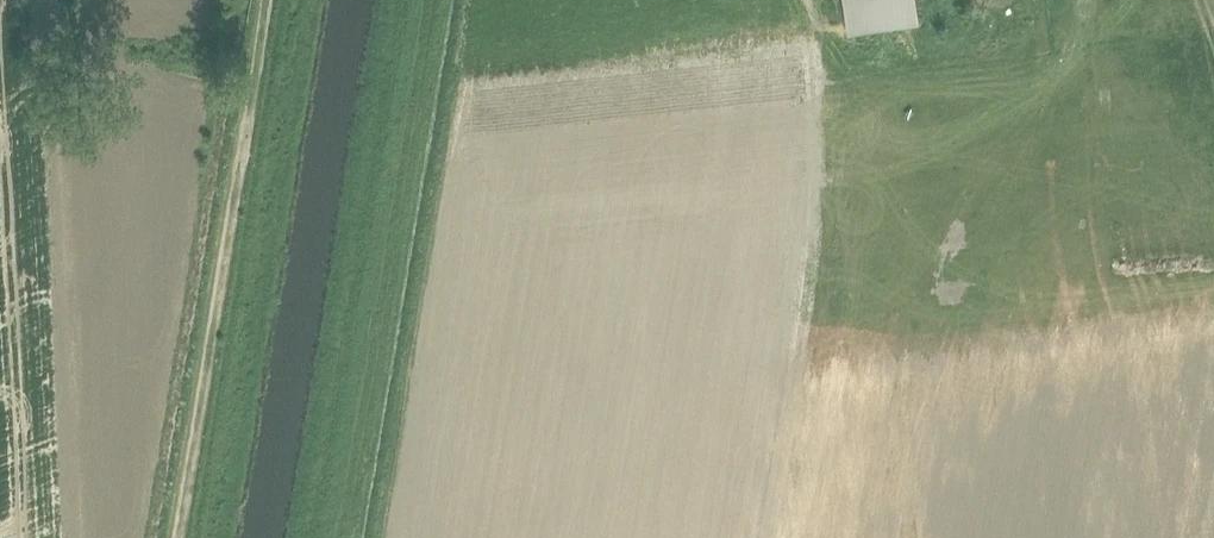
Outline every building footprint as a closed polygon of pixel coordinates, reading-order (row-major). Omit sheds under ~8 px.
[(849,28),(919,19),(916,0),(845,0),(849,28)]
